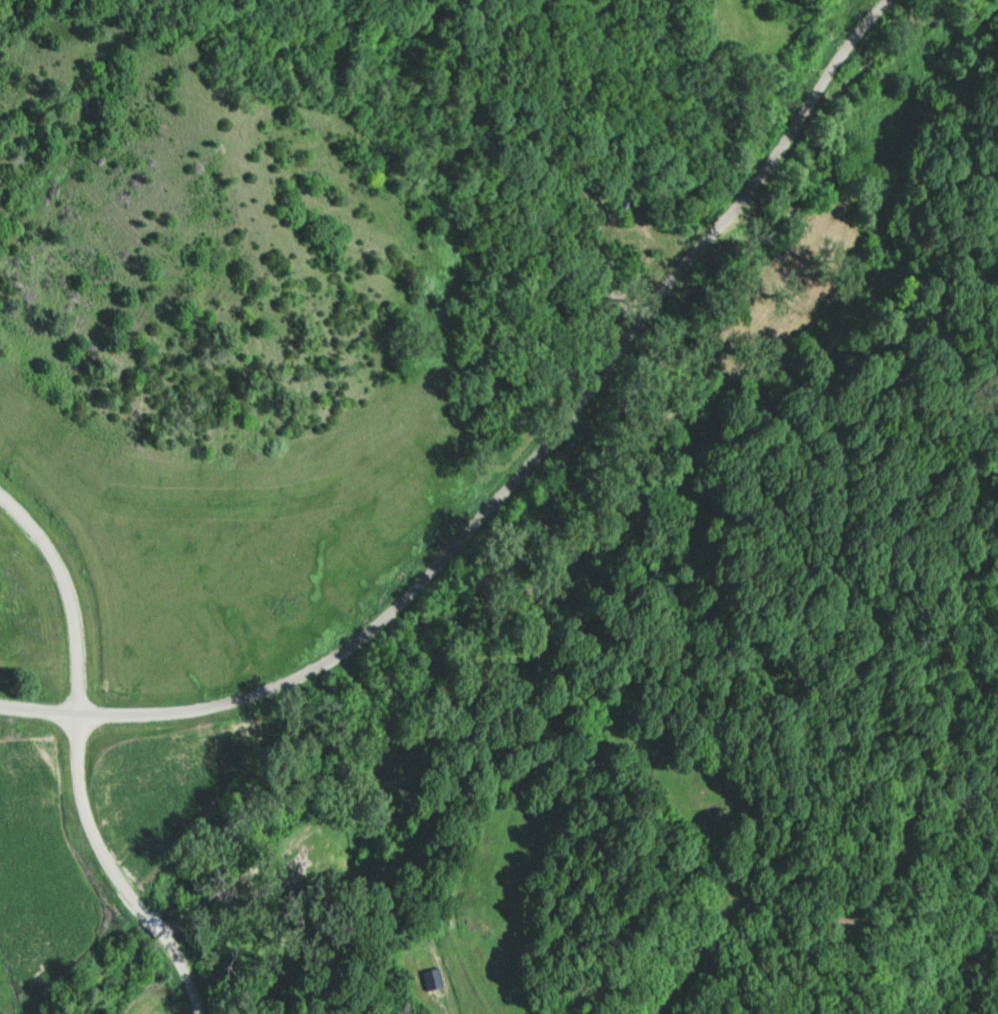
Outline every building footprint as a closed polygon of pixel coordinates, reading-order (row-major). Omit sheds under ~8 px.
[(444,996),(430,957),(421,961),(434,1000),(444,996)]
